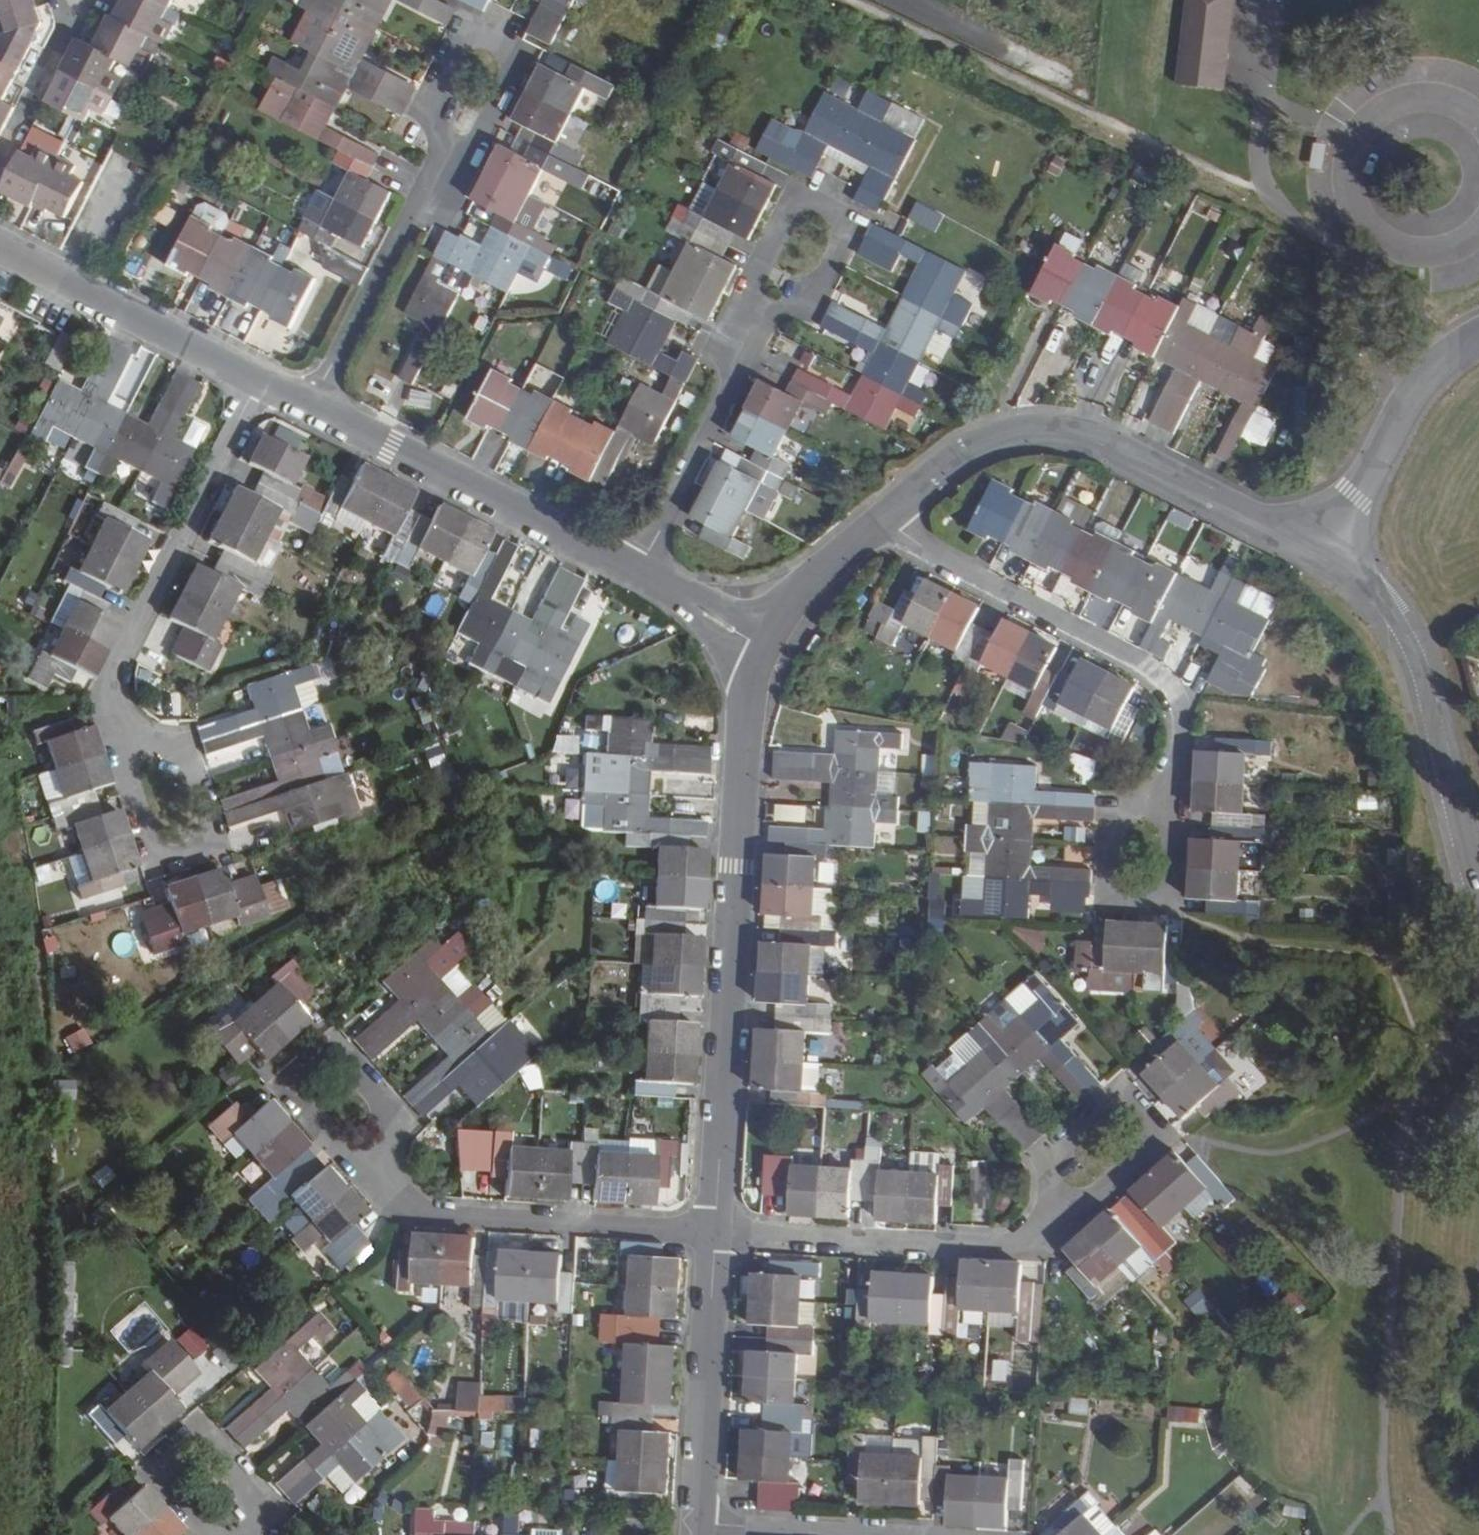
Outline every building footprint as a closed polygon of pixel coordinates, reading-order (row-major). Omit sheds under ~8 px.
[(4,18),(36,8),(34,0),(0,0),(0,7),(4,18)] [(169,7),(156,0),(123,0),(114,18),(149,37),(163,44),(173,26),(163,19),(169,7)] [(313,53),(406,101),(413,88),(354,58),(365,36),(371,39),(376,28),(322,0),(315,0),(311,8),(293,43),(313,53)] [(376,28),(383,14),(378,11),(384,0),(322,0),(376,28)] [(446,20),(453,7),(441,1),(439,0),(406,0),(446,20)] [(483,13),(489,0),(459,0),(483,13)] [(526,34),(550,46),(574,0),(543,0),(526,34)] [(1179,88),(1226,94),(1232,52),(1224,51),(1231,0),(1189,0),(1179,88)] [(2,34),(0,38),(0,60),(19,69),(33,42),(36,42),(39,41),(41,38),(41,36),(40,33),(37,30),(41,23),(36,8),(4,18),(10,33),(2,34)] [(109,15),(93,45),(119,59),(145,73),(155,55),(142,49),(149,37),(114,18),(109,15)] [(79,38),(62,71),(112,96),(122,78),(111,73),(119,59),(93,45),(79,38)] [(274,56),(266,71),(275,76),(336,106),(342,94),(337,91),(340,83),(399,114),(406,101),(313,53),(304,71),(274,56)] [(566,80),(574,66),(550,54),(543,68),(566,80)] [(3,101),(19,69),(0,60),(0,99),(3,101)] [(543,68),(541,67),(526,95),(571,117),(586,90),(606,100),(613,87),(574,66),(566,80),(543,68)] [(94,110),(103,115),(112,96),(62,71),(46,101),(77,117),(86,122),(94,110)] [(275,76),(258,109),(341,153),(372,168),(378,155),(319,125),(324,116),(329,119),(336,106),(275,76)] [(830,147),(851,158),(881,96),(870,90),(859,112),(826,95),(806,135),(774,118),(756,151),(789,167),(812,180),(830,147)] [(557,144),(571,117),(526,95),(513,121),(524,127),(539,134),(533,147),(563,163),(570,150),(557,144)] [(856,203),(880,214),(883,209),(917,141),(914,140),(884,124),(895,104),(881,96),(851,158),(872,169),(869,177),(856,203)] [(3,101),(0,99),(0,134),(14,106),(3,101)] [(925,120),(895,104),(884,124),(914,140),(925,120)] [(571,117),(557,144),(570,150),(584,124),(571,117)] [(524,127),(518,140),(533,147),(539,134),(524,127)] [(24,153),(34,158),(39,149),(56,157),(63,144),(35,131),(24,153)] [(511,153),(526,161),(533,147),(518,140),(511,153)] [(720,158),(732,164),(718,193),(763,216),(778,187),(764,180),(752,174),(758,161),(726,144),(720,158)] [(511,153),(500,147),(486,174),(531,197),(544,170),(571,183),(577,170),(572,167),(563,163),(533,147),(526,161),(511,153)] [(33,206),(56,157),(39,149),(34,158),(24,153),(20,151),(0,191),(0,192),(32,208),(33,206)] [(335,166),(350,174),(336,200),(377,222),(391,195),(365,181),(372,168),(341,153),(335,166)] [(71,177),(76,167),(56,157),(33,206),(47,213),(49,209),(66,217),(83,182),(71,177)] [(872,169),(851,158),(847,165),(869,177),(872,169)] [(758,161),(752,174),(764,180),(770,167),(758,161)] [(486,174),(473,199),(501,214),(495,227),(532,247),(539,234),(518,222),(531,197),(486,174)] [(705,219),(718,193),(703,185),(688,212),(678,206),(671,219),(674,220),(685,226),(693,212),(705,219)] [(336,200),(321,192),(308,219),(323,226),(336,200)] [(693,212),(685,226),(717,243),(724,229),(737,235),(751,241),(763,216),(718,193),(705,219),(693,212)] [(339,235),(364,247),(377,222),(336,200),(323,226),(308,219),(301,232),(332,248),(339,235)] [(914,201),(905,218),(932,232),(941,214),(914,201)] [(194,219),(225,234),(231,222),(228,214),(207,203),(200,206),(194,219)] [(186,269),(203,278),(225,234),(194,219),(169,267),(183,275),(186,269)] [(668,234),(691,246),(678,272),(723,295),(736,269),(723,262),(711,255),(717,243),(685,226),(674,220),(668,234)] [(912,285),(905,298),(963,327),(970,314),(951,305),(969,272),(899,237),(875,225),(869,238),(928,268),(917,288),(912,285)] [(436,255),(449,262),(469,273),(509,293),(512,287),(526,259),(542,267),(547,270),(547,268),(561,275),(567,265),(554,258),(532,247),(495,227),(486,245),(464,235),(462,238),(449,231),(436,255)] [(737,235),(724,229),(717,243),(730,248),(737,235)] [(255,249),(225,234),(203,278),(219,286),(217,292),(231,298),(255,249)] [(1062,246),(1078,255),(1085,242),(1068,234),(1062,246)] [(711,255),(723,262),(730,248),(717,243),(711,255)] [(1051,298),(1066,306),(1084,269),(1089,260),(1078,255),(1062,246),(1059,245),(1034,296),(1048,303),(1051,298)] [(370,267),(332,248),(324,265),(362,284),(370,267)] [(1137,248),(1130,263),(1146,272),(1154,257),(1137,248)] [(246,301),(264,310),(282,274),(287,265),(255,249),(231,298),(244,305),(246,301)] [(439,281),(449,262),(436,255),(407,314),(419,320),(423,313),(432,318),(400,379),(411,385),(460,291),(439,281)] [(535,281),(542,267),(526,259),(512,287),(516,289),(535,281)] [(1094,326),(1095,326),(1119,276),(1102,267),(1089,260),(1084,269),(1066,306),(1083,314),(1080,319),(1094,326)] [(460,291),(469,273),(449,262),(439,281),(460,291)] [(1145,300),(1150,291),(1138,285),(1144,272),(1126,262),(1119,276),(1095,326),(1094,326),(1110,333),(1113,328),(1127,336),(1145,300)] [(287,265),(282,274),(264,310),(278,317),(276,322),(292,330),(317,280),(287,265)] [(665,299),(678,274),(660,265),(647,289),(665,299)] [(723,295),(678,272),(678,274),(665,299),(647,289),(625,278),(618,291),(646,306),(677,322),(684,308),(698,315),(710,322),(723,295)] [(686,385),(687,382),(699,360),(684,352),(678,363),(655,351),(665,331),(671,334),(677,322),(646,306),(618,291),(612,304),(616,306),(632,314),(616,343),(614,348),(620,351),(659,371),(671,377),(686,385)] [(1140,350),(1155,357),(1180,306),(1162,297),(1150,291),(1145,300),(1127,336),(1143,345),(1140,350)] [(1219,314),(1185,297),(1180,306),(1155,357),(1168,364),(1171,358),(1180,362),(1151,420),(1161,425),(1209,334),(1219,314)] [(963,327),(905,298),(900,308),(905,311),(895,332),(889,329),(835,303),(829,315),(922,363),(928,350),(939,328),(955,337),(958,338),(963,327)] [(600,336),(616,343),(632,314),(616,306),(600,336)] [(677,322),(691,329),(698,315),(684,308),(677,322)] [(905,311),(900,308),(889,329),(895,332),(905,311)] [(1240,325),(1219,314),(1209,334),(1230,345),(1240,325)] [(877,367),(871,365),(864,378),(923,408),(929,394),(911,384),(922,363),(829,315),(822,328),(882,359),(877,367)] [(1260,316),(1253,331),(1223,391),(1236,397),(1239,391),(1248,396),(1217,455),(1230,461),(1241,439),(1255,411),(1277,368),(1255,358),(1266,337),(1273,323),(1260,316)] [(1210,384),(1223,391),(1253,331),(1240,325),(1230,345),(1209,334),(1161,425),(1175,433),(1205,373),(1213,378),(1210,384)] [(943,359),(955,337),(939,328),(928,350),(943,359)] [(64,372),(78,342),(61,334),(47,365),(64,372)] [(50,427),(72,438),(120,346),(107,339),(77,397),(68,393),(70,388),(58,382),(27,440),(40,447),(41,445),(50,427)] [(84,469),(97,476),(127,417),(114,411),(111,415),(102,411),(132,353),(120,346),(72,438),(94,449),(87,464),(84,469)] [(662,394),(671,377),(659,371),(648,374),(643,385),(662,394)] [(793,384),(794,384),(832,404),(833,404),(887,432),(898,410),(917,419),(923,408),(864,378),(859,390),(864,392),(859,402),(800,371),(793,384)] [(486,423),(503,432),(522,395),(508,388),(512,381),(494,372),(469,419),(484,427),(486,423)] [(119,462),(140,473),(188,381),(175,375),(145,432),(137,428),(139,423),(127,417),(97,476),(109,482),(119,462)] [(643,385),(641,384),(636,396),(615,434),(593,478),(606,485),(637,425),(645,430),(643,436),(657,443),(686,385),(671,377),(662,394),(643,385)] [(200,388),(188,381),(140,473),(162,485),(152,504),(164,510),(194,453),(182,446),(179,450),(171,446),(200,388)] [(787,396),(763,384),(749,412),(789,433),(803,404),(826,416),(832,404),(794,384),(793,384),(787,396)] [(1307,432),(1308,389),(1297,389),(1296,435),(1303,432),(1307,432)] [(434,395),(412,390),(410,406),(422,407),(422,409),(431,409),(434,395)] [(536,393),(532,400),(522,395),(503,432),(517,439),(516,444),(531,451),(555,403),(536,393)] [(546,454),(563,463),(582,426),(586,418),(555,403),(531,451),(545,458),(546,454)] [(1276,421),(1255,411),(1241,439),(1262,450),(1276,421)] [(776,459),(789,433),(749,412),(736,438),(759,450),(753,464),(785,480),(792,466),(776,459)] [(597,424),(593,431),(582,426),(563,463),(579,471),(576,474),(591,482),(593,478),(615,434),(597,424)] [(64,453),(72,438),(50,427),(41,445),(63,456),(64,453)] [(87,464),(94,449),(72,438),(64,453),(87,464)] [(270,476),(265,489),(292,503),(297,505),(302,508),(309,494),(288,484),(300,459),(261,438),(248,464),(263,472),(270,476)] [(28,456),(17,450),(0,479),(0,487),(8,491),(28,456)] [(746,477),(753,464),(740,457),(733,470),(746,477)] [(778,493),(785,480),(753,464),(746,477),(733,470),(723,465),(708,492),(749,512),(763,484),(778,493)] [(316,519),(329,526),(333,518),(339,508),(365,521),(386,480),(360,467),(351,483),(348,490),(335,483),(325,503),(318,516),(316,519)] [(265,489),(270,476),(263,472),(256,485),(265,489)] [(335,483),(348,490),(351,483),(338,477),(335,483)] [(381,555),(394,561),(413,525),(400,518),(404,510),(412,494),(386,480),(365,521),(391,535),(381,555)] [(986,532),(1001,540),(1020,504),(1009,498),(1012,490),(993,481),(969,530),(983,537),(986,532)] [(265,489),(256,485),(251,497),(258,501),(265,489)] [(235,491),(222,516),(262,536),(275,509),(290,517),(297,505),(292,503),(265,489),(258,501),(251,497),(235,491)] [(736,539),(749,512),(708,492),(694,518),(719,531),(712,543),(745,560),(751,547),(736,539)] [(318,516),(325,503),(309,494),(302,508),(318,516)] [(1063,495),(1055,511),(1074,521),(1070,529),(1082,536),(1087,527),(1095,511),(1063,495)] [(1038,502),(1034,511),(1020,504),(1001,540),(1018,549),(1016,554),(1030,562),(1055,511),(1038,502)] [(130,517),(120,512),(102,503),(95,516),(106,521),(92,548),(134,569),(147,542),(131,534),(123,530),(130,517)] [(1167,519),(1188,529),(1195,517),(1174,506),(1167,519)] [(417,548),(443,561),(464,521),(438,507),(430,523),(425,532),(413,525),(394,561),(407,568),(417,548)] [(365,521),(339,508),(333,518),(359,532),(365,521)] [(277,544),(290,517),(275,509),(262,536),(277,544)] [(404,510),(400,518),(413,525),(417,516),(404,510)] [(1045,569),(1047,565),(1064,573),(1082,536),(1070,529),(1074,521),(1055,511),(1030,562),(1045,569)] [(248,562),(262,536),(222,516),(209,542),(224,550),(218,562),(226,566),(253,580),(260,568),(248,562)] [(425,532),(430,523),(417,516),(413,525),(425,532)] [(123,530),(131,534),(137,521),(130,517),(123,530)] [(492,565),(478,558),(482,550),(491,534),(464,521),(443,561),(470,575),(461,593),(474,600),(492,565)] [(1094,531),(1117,542),(1122,531),(1104,522),(1098,523),(1094,531)] [(1077,586),(1091,592),(1117,542),(1094,531),(1087,527),(1082,536),(1064,573),(1080,581),(1077,586)] [(264,570),(277,544),(262,536),(248,562),(260,568),(264,570)] [(1107,601),(1110,596),(1124,604),(1143,568),(1131,562),(1136,551),(1117,542),(1091,592),(1107,601)] [(469,663),(481,669),(510,613),(498,607),(496,611),(486,607),(515,550),(503,543),(496,557),(492,565),(474,600),(456,633),(479,644),(469,663)] [(90,596),(97,584),(105,587),(120,596),(134,569),(92,548),(79,574),(69,570),(63,583),(73,588),(90,596)] [(492,565),(496,557),(482,550),(478,558),(492,565)] [(1192,633),(1203,639),(1234,578),(1243,561),(1231,555),(1222,572),(1212,592),(1178,574),(1153,625),(1143,645),(1168,658),(1174,646),(1163,641),(1174,617),(1195,627),(1192,633)] [(220,578),(226,566),(218,562),(212,574),(220,578)] [(212,574),(196,567),(183,593),(222,614),(237,586),(260,598),(266,586),(253,580),(226,566),(220,578),(212,574)] [(1156,575),(1143,568),(1124,604),(1142,613),(1139,618),(1153,625),(1178,574),(1161,566),(1156,575)] [(503,658),(524,668),(571,578),(559,572),(528,628),(521,624),(522,620),(510,613),(481,669),(493,675),(503,658)] [(584,584),(571,578),(524,668),(546,679),(536,699),(548,705),(590,626),(578,618),(570,635),(561,630),(584,584)] [(1280,600),(1246,584),(1234,578),(1203,639),(1224,650),(1208,682),(1232,695),(1252,698),(1267,669),(1265,668),(1269,659),(1254,652),(1280,600)] [(894,645),(906,624),(932,638),(953,596),(927,583),(920,597),(916,605),(903,599),(898,610),(889,626),(884,623),(877,636),(894,645)] [(97,584),(90,596),(98,600),(105,587),(97,584)] [(66,602),(76,606),(63,633),(104,653),(118,626),(100,617),(92,614),(99,601),(98,600),(90,596),(73,588),(66,602)] [(920,597),(907,591),(903,599),(916,605),(920,597)] [(210,638),(222,614),(183,593),(170,619),(186,627),(194,631),(187,644),(180,639),(173,653),(209,670),(222,645),(210,638)] [(980,639),(969,633),(973,625),(981,610),(953,596),(932,638),(958,652),(954,660),(966,667),(967,666),(980,639)] [(889,626),(898,610),(882,601),(880,600),(871,617),(884,623),(889,626)] [(99,601),(92,614),(100,617),(106,605),(99,601)] [(983,665),(1009,678),(1031,636),(1005,623),(997,638),(993,646),(980,639),(967,666),(966,667),(978,673),(983,665)] [(980,639),(984,631),(973,625),(969,633),(980,639)] [(187,644),(194,631),(186,627),(180,639),(187,644)] [(997,638),(984,631),(980,639),(993,646),(997,638)] [(58,681),(65,667),(73,672),(90,680),(104,653),(63,633),(49,660),(40,655),(33,668),(26,681),(45,692),(52,678),(58,681)] [(1049,664),(1057,650),(1031,636),(1009,678),(1004,688),(1030,702),(1025,713),(1037,720),(1043,707),(1057,680),(1045,673),(1049,664)] [(524,668),(503,658),(493,675),(514,688),(524,668)] [(1060,705),(1086,718),(1108,675),(1081,662),(1074,677),(1069,686),(1057,680),(1043,707),(1055,713),(1060,705)] [(1057,680),(1061,671),(1049,664),(1045,673),(1057,680)] [(58,681),(66,685),(73,672),(65,667),(58,681)] [(546,679),(524,668),(514,688),(536,699),(546,679)] [(256,702),(259,711),(196,732),(201,745),(301,713),(294,690),(314,684),(310,671),(246,691),(250,704),(256,702)] [(1069,686),(1074,677),(1061,671),(1057,680),(1069,686)] [(1134,719),(1122,713),(1126,704),(1134,689),(1108,675),(1086,718),(1112,731),(1107,740),(1120,746),(1134,719)] [(294,690),(301,713),(321,706),(314,684),(294,690)] [(1126,704),(1122,713),(1134,719),(1138,711),(1126,704)] [(329,730),(321,706),(301,713),(307,737),(329,730)] [(270,748),(265,750),(269,764),(333,743),(329,730),(307,737),(301,713),(201,745),(205,758),(267,739),(270,748)] [(584,731),(606,733),(605,756),(708,762),(709,749),(645,745),(645,735),(651,735),(651,722),(585,719),(584,731)] [(1009,721),(1000,735),(1017,746),(1026,731),(1009,721)] [(72,735),(68,722),(59,725),(63,738),(72,735)] [(72,735),(63,738),(59,725),(31,733),(35,747),(47,744),(56,772),(98,758),(89,730),(72,735)] [(843,757),(774,754),(774,766),(878,773),(879,751),(902,752),(902,738),(838,734),(837,748),(843,749),(843,757)] [(551,752),(576,754),(578,737),(558,736),(551,752)] [(1219,754),(1228,755),(1229,741),(1220,740),(1219,754)] [(1273,758),(1275,746),(1229,741),(1228,755),(1219,754),(1198,752),(1196,782),(1245,785),(1247,755),(1273,758)] [(282,784),(220,805),(224,817),(324,786),(317,763),(337,758),(337,757),(333,743),(269,764),(273,777),(279,775),(282,784)] [(604,779),(605,756),(583,755),(581,777),(604,779)] [(604,779),(581,777),(580,792),(647,796),(648,782),(642,782),(643,772),(649,772),(708,775),(708,762),(605,756),(604,779)] [(1091,783),(1093,758),(1067,756),(1065,781),(1091,783)] [(107,786),(98,758),(56,772),(64,800),(49,806),(43,808),(47,821),(58,817),(87,808),(82,794),(90,792),(107,786)] [(337,758),(317,763),(324,786),(344,778),(337,758)] [(834,794),(834,806),(898,810),(899,797),(877,795),(878,773),(774,766),(773,779),(835,782),(842,783),(842,794),(834,794)] [(971,779),(992,780),(991,802),(1095,809),(1096,794),(1028,791),(1028,782),(1033,782),(1034,771),(972,768),(971,779)] [(64,800),(56,772),(39,777),(49,806),(64,800)] [(344,778),(324,786),(224,817),(228,831),(290,812),(293,821),(288,822),(293,836),(311,830),(335,822),(357,815),(345,778),(344,778)] [(1242,815),(1245,785),(1196,782),(1194,812),(1215,814),(1224,814),(1223,830),(1265,832),(1266,817),(1242,815)] [(87,808),(94,805),(90,792),(82,794),(87,808)] [(580,805),(602,806),(601,832),(624,834),(647,836),(678,837),(686,837),(703,838),(704,824),(646,821),(640,820),(640,809),(647,809),(647,796),(580,792),(580,805)] [(975,800),(973,825),(989,826),(991,802),(975,800)] [(968,825),(967,838),(1031,841),(1032,828),(1026,828),(1027,819),(1094,823),(1095,809),(991,802),(989,826),(973,825),(968,825)] [(91,822),(99,819),(94,805),(87,808),(91,822)] [(601,832),(602,806),(580,805),(578,829),(601,832)] [(802,824),(803,807),(771,805),(770,822),(802,824)] [(876,823),(897,824),(898,810),(834,806),(833,820),(840,820),(839,832),(832,831),(771,828),(771,842),(786,842),(795,843),(828,845),(875,847),(876,823)] [(125,842),(116,814),(99,819),(91,822),(87,808),(58,817),(62,831),(73,828),(82,856),(125,842)] [(1223,830),(1224,814),(1215,814),(1214,829),(1223,830)] [(337,829),(335,822),(311,830),(314,837),(337,829)] [(1063,829),(1062,842),(1085,843),(1086,830),(1063,829)] [(1213,842),(1222,843),(1223,830),(1214,829),(1213,842)] [(1213,842),(1192,840),(1190,870),(1239,873),(1263,874),(1265,832),(1223,830),(1222,843),(1213,842)] [(646,848),(647,836),(624,834),(623,847),(646,848)] [(646,850),(656,850),(655,879),(701,882),(703,853),(685,852),(676,851),(678,837),(647,836),(646,848),(646,850)] [(676,851),(685,852),(686,837),(678,837),(676,851)] [(988,852),(986,877),(1091,883),(1092,870),(1024,867),(1025,855),(1030,855),(1031,841),(967,838),(966,851),(972,851),(988,852)] [(134,871),(125,842),(82,856),(92,884),(81,887),(72,890),(76,904),(85,901),(113,893),(109,879),(117,876),(134,871)] [(785,858),(794,859),(795,843),(786,842),(785,858)] [(815,860),(826,860),(828,845),(795,843),(794,859),(785,858),(769,857),(767,884),(813,888),(815,860)] [(986,877),(988,852),(972,851),(970,875),(986,877)] [(92,884),(82,856),(64,861),(73,890),(81,887),(92,884)] [(1237,902),(1239,873),(1190,870),(1188,899),(1210,900),(1219,901),(1218,914),(1247,917),(1259,917),(1260,904),(1237,902)] [(221,873),(192,881),(207,925),(233,916),(237,927),(251,923),(249,916),(263,912),(258,894),(254,881),(241,885),(242,893),(228,898),(225,889),(221,873)] [(926,874),(926,900),(937,900),(936,874),(926,874)] [(113,893),(121,890),(117,876),(109,879),(113,893)] [(1089,896),(1091,883),(986,877),(985,902),(963,901),(962,913),(1027,916),(1028,905),(1023,905),(1024,892),(1089,896)] [(643,907),(642,922),(672,923),(673,909),(682,909),(698,910),(701,882),(655,879),(653,907),(643,907)] [(181,945),(178,933),(207,925),(192,881),(165,890),(169,906),(172,916),(158,920),(149,922),(157,952),(181,945)] [(823,918),(811,916),(813,888),(767,884),(765,914),(782,915),(790,916),(790,930),(822,931),(823,918)] [(242,893),(241,885),(225,889),(228,898),(242,893)] [(273,889),(258,894),(263,912),(267,922),(281,917),(273,889)] [(1219,901),(1210,900),(1209,914),(1218,914),(1219,901)] [(928,903),(924,925),(939,928),(943,905),(928,903)] [(169,906),(155,911),(158,920),(172,916),(169,906)] [(672,923),(681,924),(682,909),(673,909),(672,923)] [(790,930),(790,916),(782,915),(781,929),(790,930)] [(641,936),(651,937),(649,966),(695,969),(697,939),(680,939),(671,938),(672,923),(642,922),(634,921),(633,936),(641,936)] [(671,938),(680,939),(681,924),(672,923),(671,938)] [(1109,949),(1094,948),(1094,944),(1079,943),(1077,968),(1092,969),(1092,988),(1135,991),(1136,971),(1140,925),(1139,925),(1110,924),(1109,941),(1109,949)] [(1168,927),(1140,925),(1136,971),(1165,973),(1164,981),(1178,982),(1180,954),(1167,953),(1167,945),(1168,927)] [(1035,952),(1042,931),(1005,926),(1035,952)] [(789,944),(790,930),(781,929),(780,943),(789,944)] [(763,943),(761,972),(807,975),(821,975),(822,946),(832,946),(833,931),(822,931),(790,930),(789,944),(780,943),(763,943)] [(633,936),(632,965),(639,965),(649,966),(651,937),(641,936),(633,936)] [(431,938),(383,980),(392,991),(397,987),(404,995),(399,998),(353,1038),(361,1048),(441,980),(425,962),(441,949),(431,938)] [(1109,941),(1094,940),(1094,944),(1094,948),(1109,949),(1109,941)] [(1167,945),(1167,953),(1180,954),(1181,946),(1167,945)] [(425,962),(441,980),(455,969),(457,967),(441,949),(425,962)] [(285,1040),(307,1020),(295,1007),(289,1000),(300,991),(308,984),(288,961),(269,978),(276,986),(254,1004),(285,1040)] [(647,997),(649,966),(639,965),(637,996),(647,997)] [(647,997),(637,996),(636,1008),(667,1011),(668,998),(676,998),(693,999),(695,969),(649,966),(647,997)] [(470,987),(455,969),(441,980),(457,999),(470,987)] [(786,1003),(785,1017),(830,1019),(831,1005),(805,1003),(807,975),(761,972),(759,1002),(777,1002),(786,1003)] [(1027,982),(1042,999),(1022,1016),(1091,1094),(1102,1086),(1059,1035),(1067,1029),(1070,1033),(1082,1024),(1038,973),(1027,982)] [(424,1025),(433,1036),(481,995),(472,985),(470,987),(457,999),(441,980),(361,1048),(371,1059),(422,1015),(428,1022),(424,1025)] [(1027,982),(1008,1000),(1022,1016),(1042,999),(1027,982)] [(397,987),(392,991),(399,998),(404,995),(397,987)] [(295,1007),(306,999),(300,991),(289,1000),(295,1007)] [(489,1004),(489,1003),(481,995),(433,1036),(441,1045),(446,1041),(453,1050),(403,1095),(411,1105),(490,1036),(491,1036),(474,1017),(489,1004)] [(693,999),(676,998),(668,998),(667,1011),(675,1011),(692,1012),(693,999)] [(785,1017),(786,1003),(777,1002),(776,1017),(785,1017)] [(252,1045),(263,1058),(285,1040),(254,1004),(232,1023),(225,1015),(215,1025),(210,1029),(235,1059),(241,1054),(235,1048),(245,1039),(252,1045)] [(474,1017),(491,1036),(506,1022),(489,1004),(474,1017)] [(636,1022),(646,1023),(645,1052),(690,1054),(692,1026),(674,1025),(666,1024),(667,1011),(636,1008),(636,1022)] [(667,1011),(666,1024),(674,1025),(675,1011),(667,1011)] [(1005,1031),(991,1014),(979,1024),(1023,1074),(1034,1065),(1031,1060),(1039,1054),(1080,1103),(1091,1094),(1022,1016),(1005,1031)] [(758,1031),(756,1060),(802,1062),(803,1034),(829,1035),(830,1019),(785,1017),(784,1033),(775,1032),(758,1031)] [(775,1032),(784,1033),(785,1017),(776,1017),(775,1032)] [(971,1031),(985,1048),(966,1065),(1035,1143),(1044,1134),(1002,1084),(1010,1078),(1014,1082),(1023,1074),(979,1024),(971,1031)] [(1147,1074),(1167,1096),(1202,1064),(1183,1042),(1191,1035),(1181,1024),(1161,1042),(1158,1045),(1167,1056),(1161,1062),(1147,1074)] [(86,1029),(65,1039),(72,1054),(93,1044),(86,1029)] [(1202,1064),(1220,1048),(1203,1030),(1200,1034),(1196,1030),(1191,1035),(1183,1042),(1202,1064)] [(521,1040),(507,1053),(491,1036),(490,1036),(411,1105),(421,1115),(471,1070),(478,1078),(474,1082),(484,1092),(530,1050),(521,1040)] [(252,1045),(245,1039),(235,1048),(241,1054),(252,1045)] [(1158,1045),(1151,1051),(1161,1062),(1167,1056),(1158,1045)] [(1223,1087),(1237,1074),(1241,1070),(1220,1048),(1202,1064),(1223,1087)] [(662,1098),(663,1084),(671,1085),(689,1085),(690,1054),(645,1052),(643,1082),(632,1082),(632,1096),(662,1098)] [(780,1091),(780,1105),(825,1108),(825,1094),(801,1093),(802,1062),(756,1060),(754,1090),(772,1091),(780,1091)] [(955,1060),(941,1072),(949,1080),(962,1068),(955,1060)] [(819,1094),(821,1063),(802,1062),(801,1093),(819,1094)] [(1025,1152),(1035,1143),(966,1065),(962,1068),(949,1080),(941,1072),(934,1063),(925,1071),(967,1122),(986,1106),(1025,1152)] [(1200,1107),(1207,1101),(1216,1111),(1220,1116),(1250,1090),(1237,1074),(1223,1087),(1202,1064),(1167,1096),(1186,1118),(1200,1107)] [(662,1098),(671,1099),(671,1085),(663,1084),(662,1098)] [(780,1105),(780,1091),(772,1091),(772,1105),(780,1105)] [(287,1124),(267,1101),(254,1112),(247,1118),(238,1108),(233,1102),(208,1124),(222,1141),(232,1132),(252,1155),(253,1154),(287,1124)] [(1207,1101),(1200,1107),(1208,1117),(1216,1111),(1207,1101)] [(254,1112),(245,1102),(238,1108),(247,1118),(254,1112)] [(306,1145),(287,1124),(253,1154),(252,1155),(270,1175),(251,1192),(262,1205),(298,1173),(287,1161),(294,1155),(306,1145)] [(594,1156),(625,1158),(626,1143),(597,1142),(598,1132),(582,1130),(581,1143),(595,1143),(594,1156)] [(504,1197),(535,1198),(537,1152),(506,1151),(507,1138),(493,1137),(491,1172),(505,1172),(504,1181),(504,1197)] [(625,1158),(653,1159),(654,1142),(627,1140),(626,1143),(625,1158)] [(566,1141),(566,1154),(537,1152),(535,1198),(563,1200),(564,1184),(564,1176),(579,1177),(581,1143),(566,1141)] [(651,1190),(652,1181),(666,1181),(667,1159),(674,1159),(674,1143),(654,1142),(653,1159),(625,1158),(622,1203),(650,1205),(651,1190)] [(592,1202),(622,1203),(625,1158),(594,1156),(595,1143),(581,1143),(579,1177),(593,1177),(592,1186),(592,1202)] [(298,1173),(304,1167),(316,1156),(306,1145),(294,1155),(287,1161),(298,1173)] [(865,1145),(864,1161),(862,1191),(876,1191),(875,1201),(874,1219),(904,1220),(907,1173),(879,1171),(880,1145),(865,1145)] [(1187,1165),(1176,1153),(1154,1174),(1184,1208),(1206,1187),(1216,1198),(1224,1207),(1235,1197),(1225,1186),(1203,1162),(1192,1172),(1187,1165)] [(316,1156),(304,1167),(298,1173),(306,1182),(312,1176),(324,1166),(316,1156)] [(789,1214),(818,1215),(821,1168),(792,1166),(793,1157),(779,1156),(777,1186),(791,1186),(790,1196),(789,1214)] [(1203,1162),(1198,1156),(1187,1165),(1192,1172),(1203,1162)] [(850,1160),(849,1169),(821,1168),(818,1215),(847,1217),(847,1199),(848,1189),(862,1191),(864,1161),(850,1160)] [(937,1165),(936,1174),(907,1173),(904,1220),(933,1222),(935,1204),(935,1195),(949,1196),(951,1166),(937,1165)] [(298,1206),(311,1220),(345,1189),(324,1166),(312,1176),(306,1182),(298,1173),(262,1205),(270,1213),(290,1196),(298,1206)] [(491,1172),(490,1180),(504,1181),(505,1172),(491,1172)] [(1154,1174),(1132,1194),(1142,1205),(1147,1211),(1137,1221),(1165,1253),(1176,1243),(1162,1228),(1184,1208),(1154,1174)] [(579,1177),(564,1176),(564,1184),(579,1185),(579,1177)] [(579,1177),(579,1185),(592,1186),(593,1177),(579,1177)] [(994,1181),(975,1179),(973,1207),(991,1209),(994,1181)] [(666,1181),(652,1181),(651,1190),(665,1191),(666,1181)] [(777,1186),(777,1195),(790,1196),(791,1186),(777,1186)] [(1193,1218),(1216,1198),(1206,1187),(1184,1208),(1193,1218)] [(350,1220),(363,1210),(345,1189),(311,1220),(328,1240),(320,1247),(338,1267),(368,1241),(360,1231),(353,1236),(345,1226),(350,1220)] [(848,1189),(847,1199),(862,1200),(862,1191),(848,1189)] [(875,1201),(876,1191),(862,1191),(862,1200),(875,1201)] [(1147,1211),(1142,1205),(1132,1194),(1121,1204),(1131,1215),(1137,1221),(1147,1211)] [(935,1204),(949,1205),(949,1196),(935,1195),(935,1204)] [(1137,1221),(1131,1215),(1121,1204),(1111,1212),(1121,1224),(1127,1229),(1137,1221)] [(284,1225),(294,1235),(311,1220),(298,1206),(285,1219),(284,1225)] [(1137,1221),(1127,1229),(1121,1224),(1111,1212),(1088,1232),(1133,1281),(1165,1253),(1137,1221)] [(353,1236),(360,1231),(350,1220),(345,1226),(353,1236)] [(1088,1232),(1066,1251),(1077,1263),(1082,1270),(1072,1278),(1101,1310),(1133,1281),(1088,1232)] [(411,1282),(441,1284),(444,1236),(414,1234),(413,1250),(413,1259),(399,1257),(398,1291),(411,1291),(411,1282)] [(472,1253),(473,1238),(444,1236),(441,1284),(470,1286),(469,1306),(485,1307),(487,1274),(487,1266),(488,1263),(471,1262),(472,1253)] [(622,1256),(633,1256),(631,1286),(676,1289),(678,1258),(661,1257),(652,1256),(652,1243),(623,1241),(622,1256)] [(661,1257),(661,1243),(652,1243),(652,1256),(661,1257)] [(413,1250),(400,1250),(399,1257),(413,1259),(413,1250)] [(499,1297),(528,1299),(531,1253),(502,1252),(501,1266),(500,1275),(487,1274),(485,1307),(484,1318),(498,1319),(499,1307),(499,1297)] [(472,1253),(471,1262),(488,1263),(488,1255),(472,1253)] [(557,1300),(556,1311),(572,1312),(573,1299),(574,1282),(574,1279),(557,1278),(558,1270),(559,1254),(531,1253),(528,1299),(557,1300)] [(773,1275),(781,1276),(782,1262),(774,1261),(773,1275)] [(960,1277),(959,1287),(946,1286),(946,1288),(946,1297),(944,1327),(944,1334),(957,1335),(958,1307),(988,1309),(990,1262),(961,1261),(960,1263),(960,1277)] [(755,1275),(754,1300),(801,1303),(802,1277),(821,1277),(822,1265),(782,1262),(781,1276),(773,1275),(755,1275)] [(1016,1339),(1030,1340),(1032,1291),(1018,1290),(1019,1281),(1019,1265),(990,1262),(988,1309),(988,1325),(1017,1327),(1016,1339)] [(1077,1263),(1066,1272),(1072,1278),(1082,1270),(1077,1263)] [(487,1274),(500,1275),(501,1266),(487,1266),(487,1274)] [(871,1312),(901,1314),(903,1268),(874,1266),(873,1283),(872,1292),(858,1291),(858,1306),(857,1321),(871,1322),(871,1312)] [(946,1297),(932,1296),(932,1288),(933,1270),(903,1268),(901,1314),(930,1316),(930,1327),(944,1327),(946,1297)] [(574,1279),(575,1270),(558,1270),(557,1278),(574,1279)] [(959,1287),(960,1277),(947,1277),(946,1286),(959,1287)] [(1019,1281),(1018,1290),(1032,1291),(1032,1282),(1019,1281)] [(588,1300),(589,1283),(574,1282),(573,1299),(588,1300)] [(858,1291),(872,1292),(873,1283),(859,1283),(858,1291)] [(675,1317),(676,1289),(631,1286),(629,1314),(620,1314),(619,1329),(648,1330),(649,1315),(657,1315),(675,1317)] [(946,1297),(946,1288),(932,1288),(932,1296),(946,1297)] [(1180,1300),(1194,1317),(1209,1306),(1196,1288),(1180,1300)] [(1039,1340),(1042,1292),(1032,1291),(1030,1340),(1039,1340)] [(799,1327),(801,1303),(754,1300),(752,1324),(770,1325),(778,1325),(777,1340),(810,1342),(811,1328),(799,1327)] [(815,1328),(817,1304),(801,1303),(799,1327),(811,1328),(815,1328)] [(601,1327),(619,1329),(620,1314),(602,1313),(601,1327)] [(225,1428),(234,1439),(312,1371),(296,1354),(314,1338),(319,1344),(333,1331),(319,1314),(254,1371),(263,1382),(267,1378),(273,1385),(225,1428)] [(648,1330),(657,1331),(657,1315),(649,1315),(648,1330)] [(497,1338),(498,1319),(484,1318),(484,1337),(497,1338)] [(777,1340),(778,1325),(770,1325),(769,1339),(777,1340)] [(186,1326),(174,1337),(191,1357),(204,1346),(186,1326)] [(981,1326),(962,1327),(963,1342),(981,1341),(981,1326)] [(618,1342),(619,1329),(601,1327),(600,1341),(618,1342)] [(618,1342),(629,1342),(627,1374),(671,1376),(673,1344),(656,1344),(647,1343),(648,1330),(619,1329),(618,1342)] [(648,1330),(647,1343),(656,1344),(657,1331),(648,1330)] [(776,1354),(777,1340),(769,1339),(769,1354),(776,1354)] [(751,1352),(749,1378),(796,1381),(797,1354),(809,1355),(810,1342),(777,1340),(776,1354),(769,1354),(751,1352)] [(140,1366),(149,1377),(128,1394),(157,1426),(177,1409),(167,1397),(194,1374),(167,1343),(140,1366)] [(990,1360),(989,1382),(1005,1382),(1005,1360),(990,1360)] [(344,1372),(327,1388),(312,1371),(234,1439),(243,1450),(292,1407),(297,1413),(293,1417),(303,1428),(354,1383),(363,1376),(367,1372),(359,1363),(346,1375),(344,1372)] [(414,1382),(400,1366),(385,1379),(399,1395),(414,1382)] [(643,1417),(644,1401),(653,1402),(669,1403),(671,1376),(627,1374),(625,1403),(602,1401),(601,1415),(614,1416),(643,1417)] [(284,1495),(324,1461),(362,1427),(346,1410),(364,1394),(372,1387),(363,1376),(354,1383),(303,1428),(312,1438),(316,1434),(323,1441),(274,1484),(284,1495)] [(749,1378),(747,1403),(765,1404),(773,1405),(772,1419),(805,1421),(806,1406),(795,1406),(796,1381),(749,1378)] [(480,1410),(482,1382),(458,1381),(456,1409),(480,1410)] [(124,1434),(134,1447),(157,1426),(128,1394),(106,1415),(97,1405),(87,1413),(107,1437),(118,1427),(124,1434)] [(380,1412),(364,1394),(346,1410),(362,1427),(380,1412)] [(1088,1414),(1090,1397),(1073,1396),(1072,1412),(1088,1414)] [(644,1401),(643,1417),(652,1418),(653,1402),(644,1401)] [(772,1419),(773,1405),(765,1404),(764,1418),(772,1419)] [(1201,1422),(1202,1406),(1165,1404),(1164,1420),(1201,1422)] [(443,1447),(452,1408),(436,1408),(429,1445),(443,1447)] [(347,1470),(344,1473),(353,1485),(404,1440),(380,1412),(362,1427),(324,1461),(284,1495),(293,1505),(325,1478),(342,1463),(347,1470)] [(641,1430),(643,1417),(614,1416),(613,1427),(623,1429),(622,1460),(666,1462),(668,1432),(651,1430),(641,1430)] [(643,1417),(641,1430),(651,1430),(652,1418),(643,1417)] [(764,1431),(771,1432),(772,1419),(764,1418),(764,1431)] [(764,1431),(746,1430),(744,1455),(791,1457),(792,1432),(804,1433),(805,1421),(772,1419),(771,1432),(764,1431)] [(124,1434),(118,1427),(107,1437),(113,1444),(124,1434)] [(925,1436),(894,1434),(893,1453),(890,1500),(920,1502),(921,1497),(922,1476),(935,1477),(936,1465),(938,1435),(925,1434),(925,1436)] [(850,1440),(850,1461),(849,1471),(862,1473),(862,1481),(861,1498),(890,1500),(893,1453),(864,1451),(864,1441),(850,1440)] [(769,1480),(767,1510),(791,1511),(791,1495),(800,1495),(801,1482),(790,1481),(791,1457),(744,1455),(743,1479),(761,1480),(769,1480)] [(622,1460),(608,1459),(607,1487),(609,1487),(620,1488),(622,1460)] [(638,1505),(639,1489),(648,1489),(664,1490),(666,1462),(622,1460),(620,1488),(609,1487),(609,1504),(638,1505)] [(347,1470),(342,1463),(325,1478),(340,1496),(353,1485),(344,1473),(347,1470)] [(947,1522),(976,1524),(979,1476),(950,1475),(950,1466),(936,1465),(935,1477),(934,1498),(948,1499),(947,1507),(947,1520),(947,1522)] [(1006,1510),(1006,1501),(1021,1502),(1023,1470),(1009,1469),(1008,1478),(979,1476),(976,1524),(1005,1525),(1006,1510)] [(862,1473),(849,1471),(848,1480),(862,1481),(862,1473)] [(921,1497),(934,1498),(935,1477),(922,1476),(921,1497)] [(767,1510),(769,1480),(761,1480),(759,1509),(767,1510)] [(122,1534),(134,1534),(161,1510),(142,1489),(129,1500),(122,1506),(114,1496),(91,1517),(100,1527),(108,1520),(122,1534)] [(638,1505),(647,1506),(648,1489),(639,1489),(638,1505)] [(114,1496),(122,1506),(129,1500),(120,1490),(114,1496)] [(1084,1497),(1094,1508),(1086,1514),(1104,1534),(1108,1534),(1118,1526),(1099,1505),(1101,1503),(1090,1491),(1084,1497)] [(1084,1497),(1060,1518),(1069,1529),(1063,1534),(1061,1534),(1104,1534),(1086,1514),(1094,1508),(1084,1497)] [(934,1498),(934,1506),(947,1507),(948,1499),(934,1498)] [(1006,1510),(1021,1511),(1021,1502),(1006,1501),(1006,1510)] [(414,1534),(441,1534),(442,1521),(433,1520),(434,1508),(415,1508),(414,1534)] [(161,1510),(134,1534),(178,1534),(180,1533),(161,1510)] [(1063,1534),(1069,1529),(1060,1518),(1054,1523),(1063,1534)] [(474,1522),(442,1521),(441,1534),(474,1534),(474,1522)] [(517,1534),(518,1525),(504,1524),(504,1534),(517,1534)] [(1118,1526),(1108,1534),(1126,1534),(1118,1526)]
